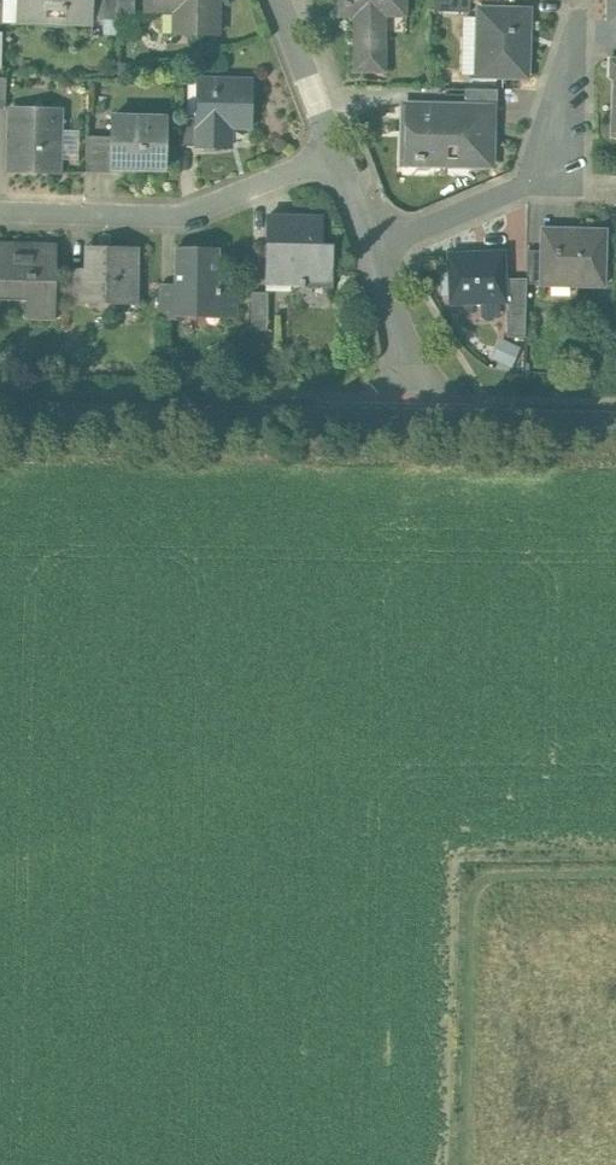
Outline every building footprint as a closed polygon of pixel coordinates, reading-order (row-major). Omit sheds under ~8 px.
[(16,20),(46,21),(46,9),(65,10),(64,18),(92,19),(92,0),(17,0),(16,20)] [(103,19),(118,20),(118,14),(119,0),(103,0),(103,19)] [(118,14),(134,15),(134,0),(119,0),(118,14)] [(143,7),(182,8),(182,33),(216,33),(217,0),(144,0),(143,7)] [(339,10),(354,10),(355,71),(386,71),(385,10),(406,10),(407,0),(339,0),(339,10)] [(434,11),(469,12),(470,0),(434,0),(434,11)] [(528,10),(480,9),(478,75),(526,76),(528,10)] [(252,80),(196,79),(195,117),(194,146),(196,146),(196,147),(229,147),(229,145),(220,145),(220,126),(251,126),(252,80)] [(498,89),(465,88),(464,106),(464,124),(491,125),(497,125),(498,89)] [(464,106),(403,104),(403,158),(490,161),(491,125),(464,124),(464,106)] [(58,109),(10,108),(9,171),(57,172),(58,109)] [(165,117),(109,116),(109,136),(109,168),(111,168),(165,169),(165,117)] [(195,117),(181,117),(180,146),(194,146),(195,117)] [(109,136),(87,136),(86,171),(111,172),(111,168),(109,168),(109,136)] [(322,216),(266,215),(265,284),(300,284),(299,287),(330,287),(330,245),(327,245),(327,246),(321,246),(322,216)] [(604,231),(542,230),(541,252),(542,252),(541,285),(603,286),(604,231)] [(0,245),(0,294),(27,294),(26,319),(53,319),(55,246),(0,245)] [(139,247),(95,246),(95,259),(87,258),(84,262),(83,268),(83,278),(88,278),(88,303),(137,303),(139,247)] [(218,248),(175,247),(174,284),(173,310),(183,310),(236,311),(236,285),(218,284),(218,248)] [(541,252),(527,251),(526,284),(541,285),(542,252),(541,252)] [(503,252),(447,254),(449,304),(504,303),(503,252)] [(83,268),(69,268),(68,302),(88,303),(88,278),(83,278),(83,268)] [(174,284),(160,284),(159,319),(183,319),(183,310),(173,310),(174,284)] [(267,294),(252,294),(251,331),(266,331),(267,294)] [(526,308),(504,308),(505,337),(525,338),(526,308)]
